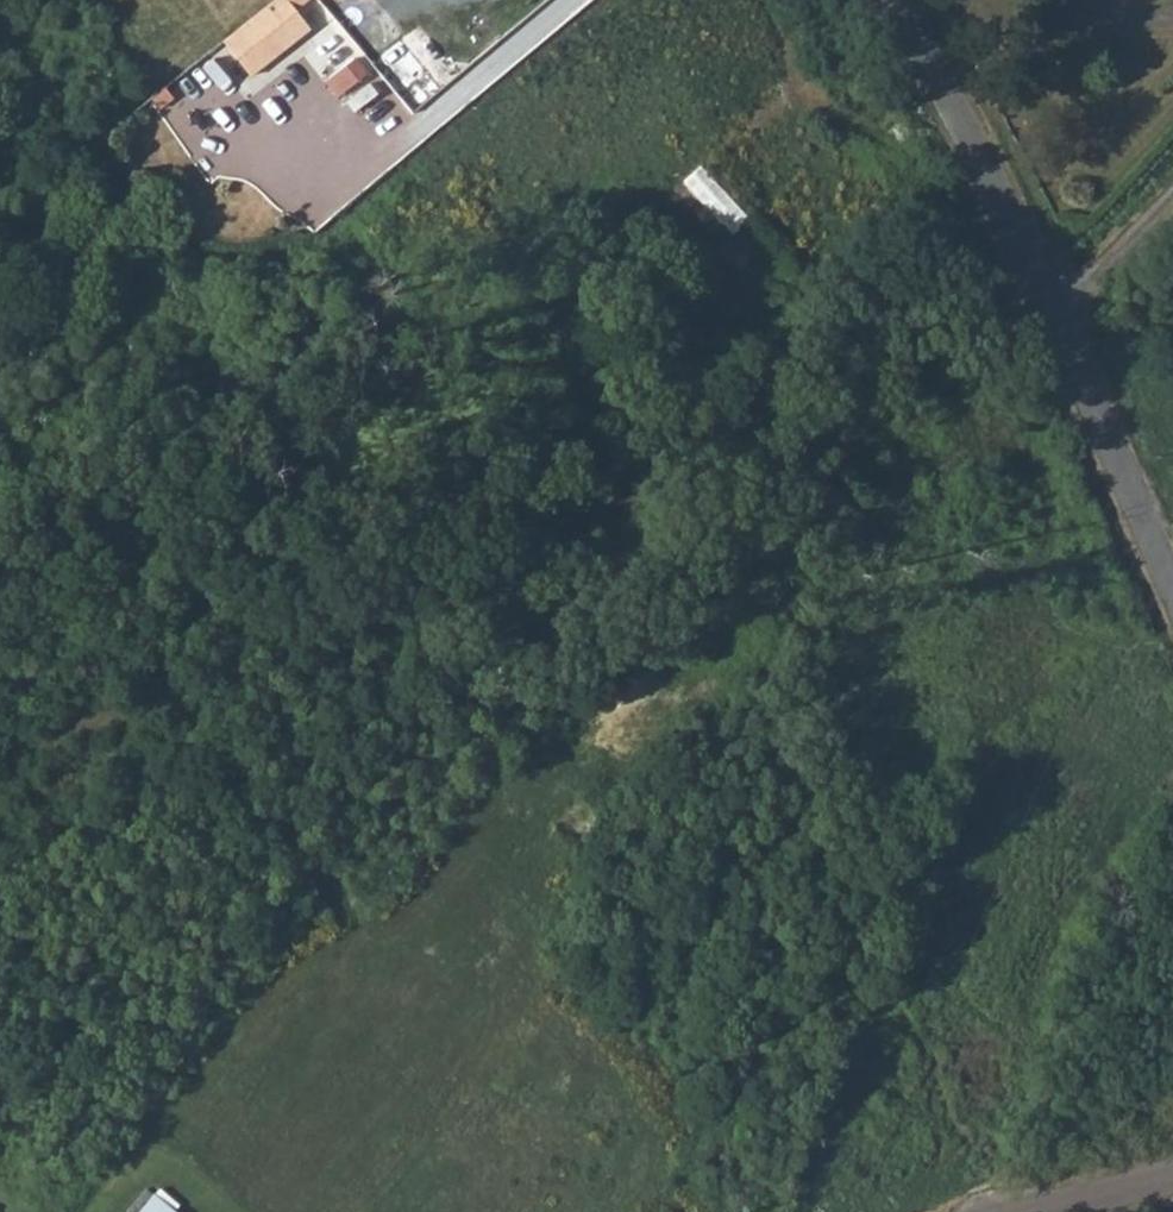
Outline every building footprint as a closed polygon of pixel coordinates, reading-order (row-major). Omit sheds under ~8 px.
[(214,44),(240,77),(335,2),(334,0),(270,0),(214,44)] [(380,4),(345,33),(411,110),(461,67),(416,14),(400,27),(380,4)] [(742,277),(767,256),(739,224),(749,215),(702,160),(680,179),(724,229),(711,240),(742,277)] [(136,1211),(176,1211),(151,1192),(136,1211)]
